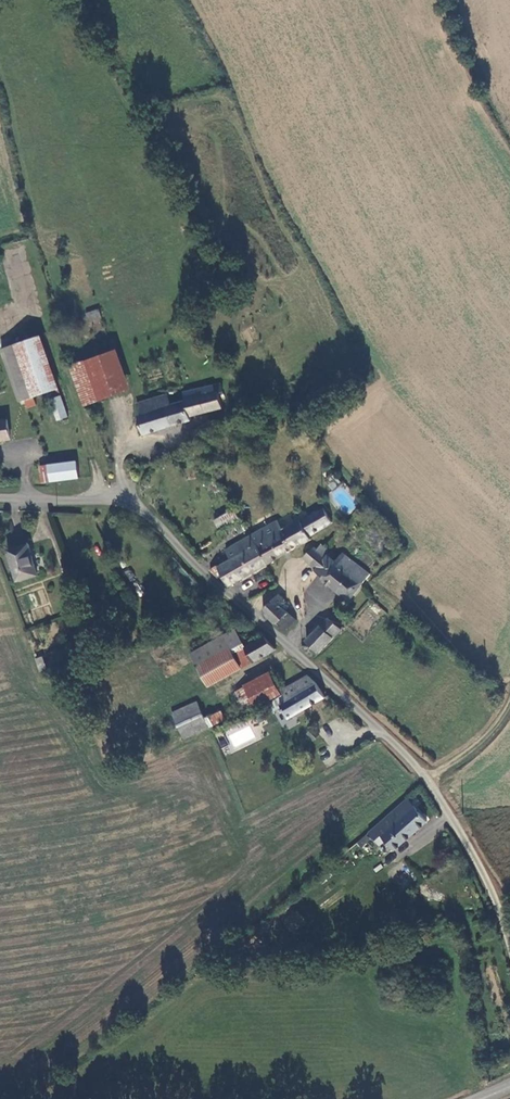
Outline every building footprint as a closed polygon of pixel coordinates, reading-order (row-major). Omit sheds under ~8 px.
[(99,309),(86,313),(89,322),(102,318),(99,309)] [(34,391),(48,387),(58,383),(41,332),(2,345),(19,395),(27,394),(34,391)] [(100,400),(132,389),(116,346),(84,358),(100,400)] [(84,406),(100,400),(84,358),(70,363),(84,406)] [(225,389),(223,380),(188,389),(189,394),(169,400),(166,390),(139,399),(142,412),(140,413),(148,433),(168,426),(193,417),(192,413),(223,403),(220,390),(225,389)] [(48,387),(51,395),(61,391),(58,383),(48,387)] [(38,401),(34,391),(27,394),(30,403),(38,401)] [(51,395),(58,416),(68,413),(61,391),(51,395)] [(46,474),(46,456),(37,456),(36,473),(46,474)] [(75,457),(46,456),(46,474),(74,475),(75,457)] [(333,490),(342,483),(335,474),(326,482),(333,490)] [(312,533),(335,518),(328,507),(285,533),(287,536),(275,543),(282,554),(313,535),(312,533)] [(215,526),(223,536),(240,524),(233,514),(215,526)] [(279,523),(255,537),(269,562),(282,554),(275,543),(287,536),(285,533),(279,523)] [(241,525),(236,530),(242,538),(247,534),(241,525)] [(231,585),(269,562),(255,537),(226,554),(231,561),(216,570),(222,576),(224,574),(231,585)] [(30,542),(10,549),(21,579),(41,572),(30,542)] [(304,554),(314,565),(330,550),(331,548),(325,542),(320,547),(315,542),(304,554)] [(326,577),(348,599),(367,580),(374,572),(349,548),(339,559),(330,550),(314,565),(326,577)] [(285,592),(267,612),(281,624),(293,612),(287,606),(293,599),(285,592)] [(213,614),(219,620),(227,612),(222,606),(213,614)] [(295,610),(293,612),(281,624),(288,631),(302,616),(295,610)] [(343,630),(330,616),(309,638),(322,651),(343,630)] [(275,651),(265,639),(249,647),(246,641),(237,645),(232,634),(187,655),(194,670),(227,654),(232,664),(245,658),(248,665),(275,651)] [(202,687),(248,665),(245,658),(232,664),(227,654),(194,670),(202,687)] [(35,658),(40,671),(47,668),(42,655),(35,658)] [(274,670),(249,682),(260,704),(284,693),(274,670)] [(327,699),(321,685),(310,676),(284,689),(289,699),(284,702),(292,717),(327,699)] [(250,709),(260,704),(249,682),(239,687),(250,709)] [(170,722),(189,742),(222,712),(216,705),(204,717),(191,703),(170,722)] [(321,728),(313,732),(320,742),(327,737),(321,728)] [(387,837),(401,850),(432,819),(411,798),(397,812),(404,820),(387,837)] [(373,835),(363,844),(376,854),(385,846),(373,835)]
